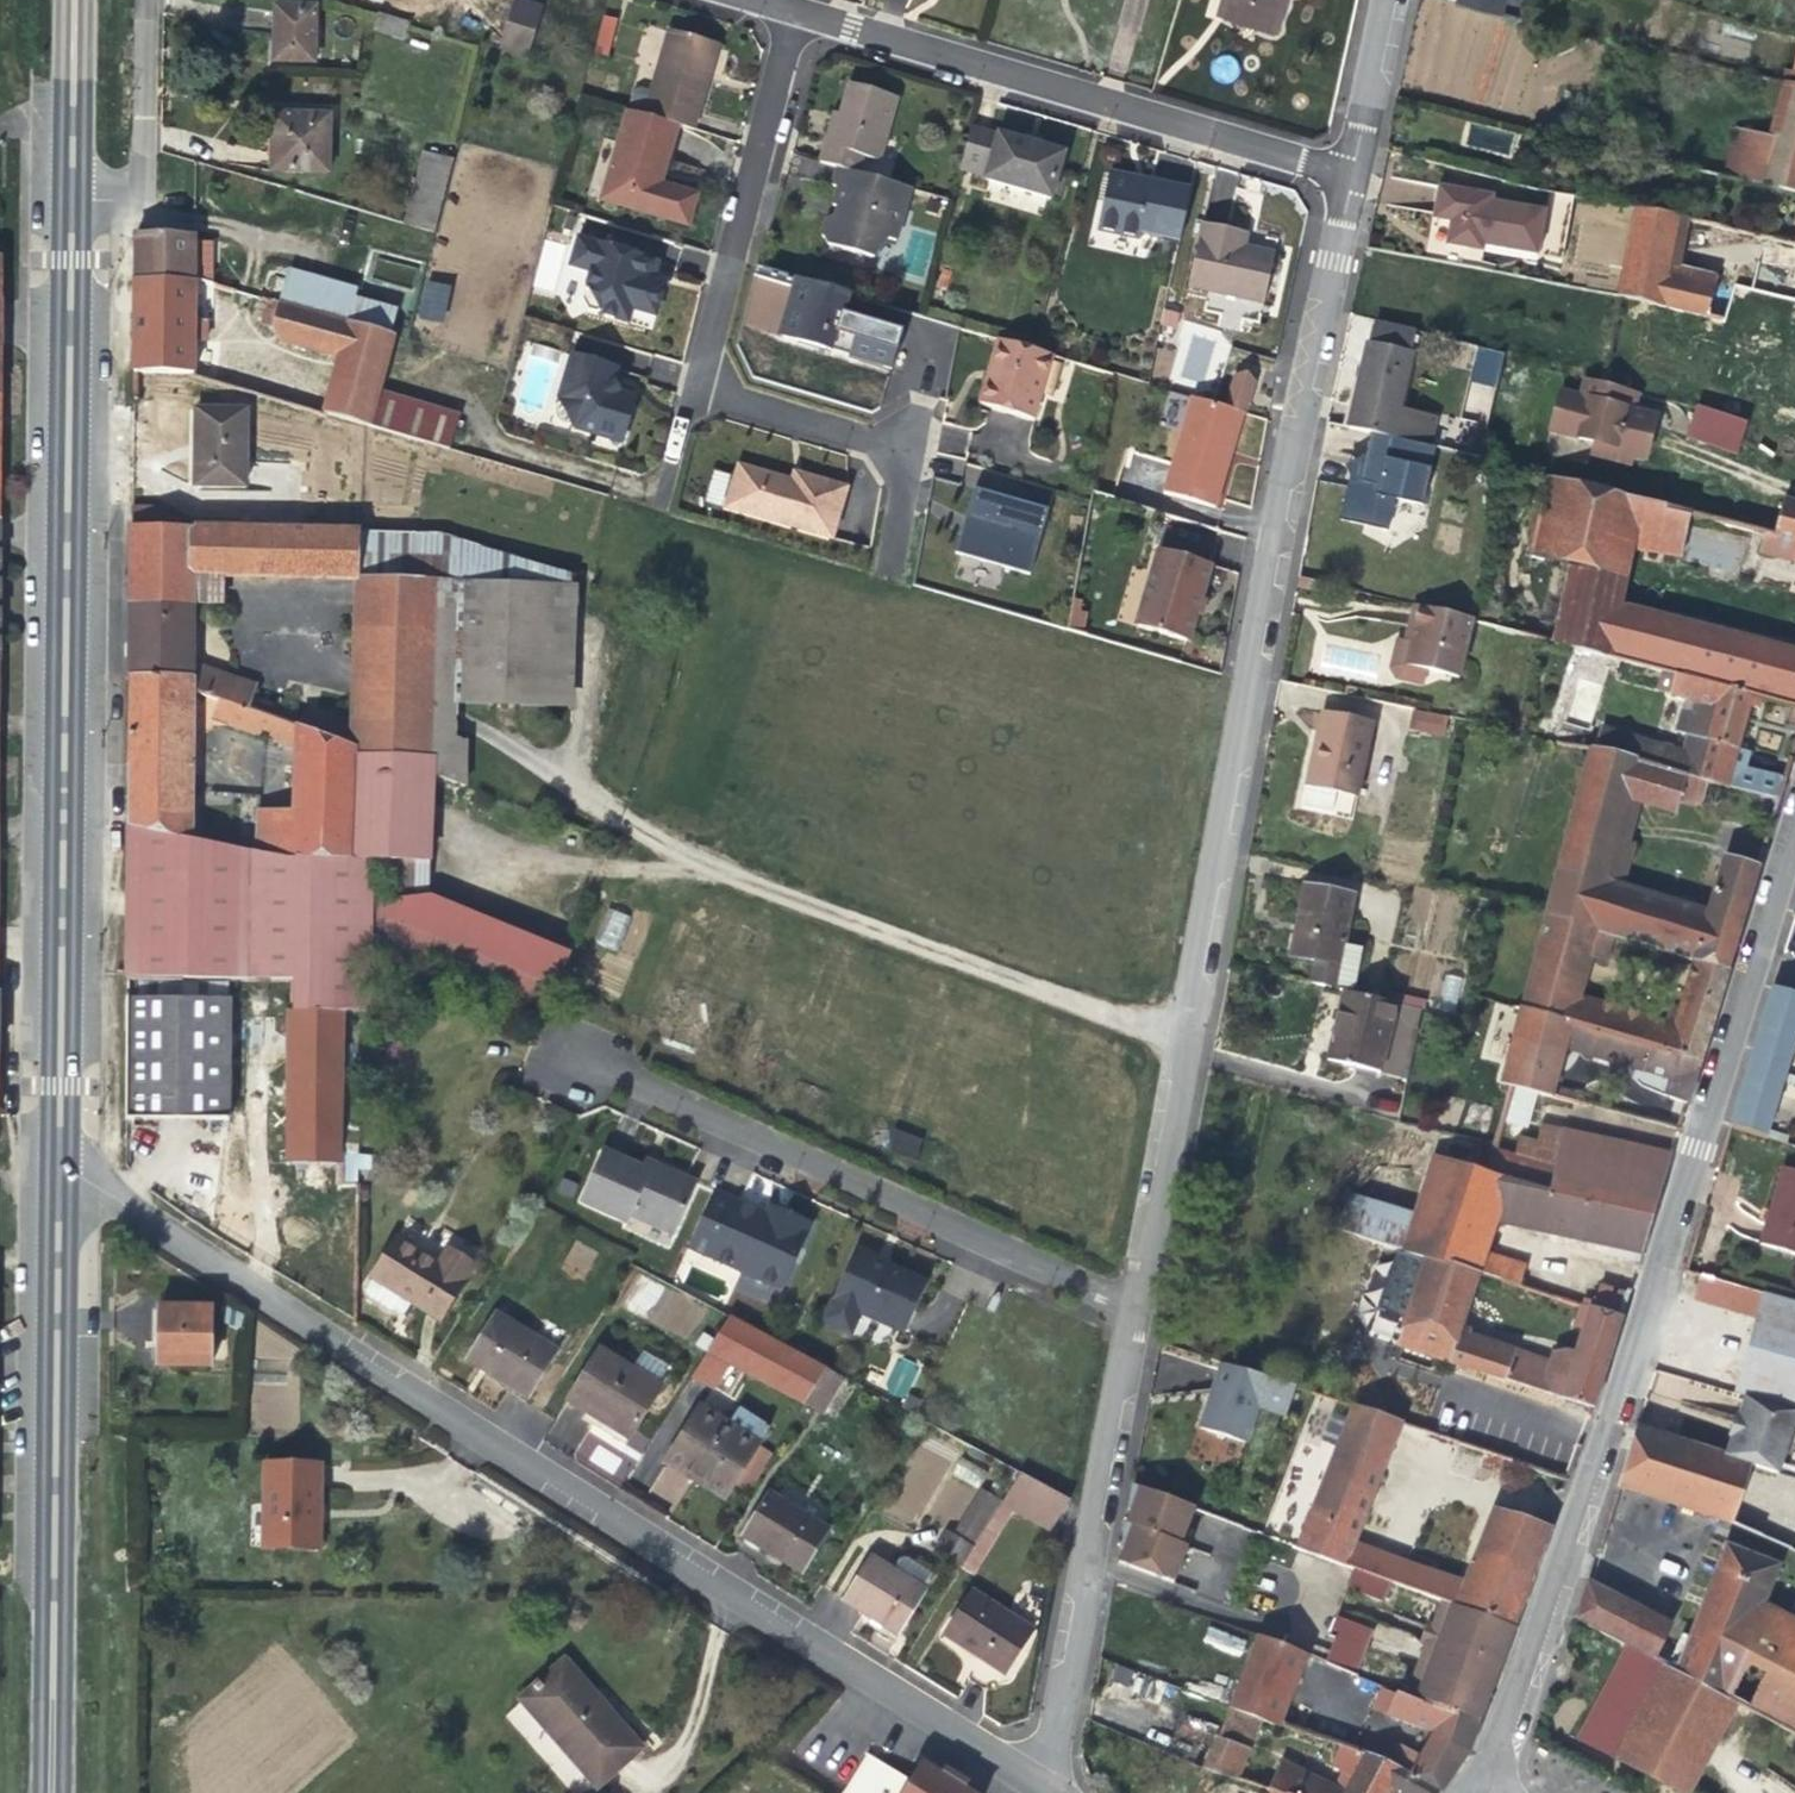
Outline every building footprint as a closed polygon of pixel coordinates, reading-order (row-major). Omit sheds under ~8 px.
[(1223,19),(1274,34),(1283,0),(1229,0),(1223,19)] [(1508,0),(1452,0),(1451,3),(1504,17),(1508,0)] [(527,59),(542,11),(513,2),(498,50),(527,59)] [(313,65),(315,8),(274,7),(273,34),(273,64),(313,65)] [(403,42),(408,26),(377,16),(372,33),(403,42)] [(607,58),(616,22),(604,18),(595,55),(607,58)] [(710,73),(718,46),(668,31),(642,117),(677,127),(693,132),(710,73)] [(1786,71),(1781,83),(1786,85),(1794,87),(1794,73),(1786,71)] [(878,162),(896,99),(848,85),(840,115),(836,127),(830,147),(825,145),(819,165),(837,169),(856,175),(862,157),(878,162)] [(1786,85),(1771,138),(1758,185),(1794,193),(1794,87),(1786,85)] [(696,197),(656,185),(660,172),(662,163),(666,165),(677,127),(642,117),(627,113),(601,201),(687,227),(696,197)] [(836,127),(840,115),(834,114),(825,145),(830,147),(836,127)] [(328,175),(329,117),(271,116),(270,157),(270,174),(328,175)] [(1050,201),(1064,154),(1039,147),(1022,142),(997,135),(997,137),(970,128),(959,172),(984,179),(983,181),(1050,201)] [(1758,185),(1771,138),(1736,128),(1723,178),(1758,185)] [(1530,161),(1537,136),(1526,133),(1519,159),(1530,161)] [(1039,147),(1041,139),(1024,134),(1022,142),(1039,147)] [(434,234),(453,162),(422,154),(403,226),(434,234)] [(894,243),(910,191),(856,175),(837,169),(831,188),(836,190),(832,208),(836,209),(834,216),(826,220),(821,237),(826,247),(871,260),(886,241),(894,243)] [(1132,179),(1108,174),(1107,180),(1148,189),(1149,183),(1132,179)] [(1179,241),(1190,192),(1149,183),(1148,189),(1107,180),(1096,231),(1139,241),(1140,234),(1179,241)] [(1559,264),(1567,219),(1543,214),(1543,216),(1490,205),(1491,199),(1436,188),(1429,222),(1447,225),(1444,238),(1442,249),(1465,253),(1467,244),(1481,247),(1481,249),(1559,264)] [(1567,219),(1571,199),(1547,194),(1543,214),(1567,219)] [(1618,298),(1636,210),(1620,207),(1604,295),(1618,298)] [(1666,274),(1678,217),(1636,210),(1618,298),(1621,299),(1657,307),(1677,313),(1684,279),(1666,274)] [(1772,237),(1777,221),(1758,216),(1753,233),(1772,237)] [(1680,266),(1685,230),(1713,235),(1715,224),(1678,217),(1666,274),(1684,279),(1713,287),(1717,278),(1680,266)] [(571,236),(574,223),(567,221),(563,233),(571,236)] [(1263,305),(1274,255),(1252,251),(1243,249),(1246,235),(1201,225),(1187,288),(1263,305)] [(214,288),(213,242),(194,242),(194,237),(159,236),(135,236),(134,258),(134,282),(188,283),(214,288)] [(655,287),(643,283),(649,264),(576,242),(568,269),(588,275),(584,289),(586,293),(581,295),(579,303),(584,315),(594,317),(598,315),(600,318),(626,327),(630,313),(653,320),(662,288),(655,287)] [(1480,255),(1481,249),(1481,247),(1467,244),(1465,253),(1480,255)] [(1783,294),(1789,269),(1756,263),(1751,286),(1783,294)] [(657,280),(661,267),(649,264),(643,283),(655,287),(657,280)] [(902,333),(842,315),(848,297),(796,281),(756,269),(753,279),(793,290),(779,338),(854,360),(891,370),(902,333)] [(1794,297),(1794,271),(1789,269),(1783,294),(1794,297)] [(345,323),(353,291),(354,290),(289,271),(279,305),(345,323)] [(425,278),(416,316),(442,322),(451,284),(425,278)] [(1730,293),(1732,282),(1717,278),(1713,287),(1730,293)] [(1722,324),(1730,293),(1713,287),(1684,279),(1677,313),(1722,324)] [(205,343),(205,322),(193,322),(193,295),(203,295),(230,303),(232,293),(214,288),(188,283),(134,282),(133,331),(133,374),(192,375),(193,342),(205,343)] [(1777,327),(1794,331),(1794,297),(1783,294),(1751,286),(1732,282),(1730,293),(1722,324),(1704,385),(1756,399),(1777,327)] [(389,336),(395,311),(358,300),(360,293),(353,291),(345,323),(279,305),(268,301),(261,327),(271,330),(278,341),(339,357),(333,378),(327,376),(316,412),(448,451),(458,418),(378,393),(393,337),(389,336)] [(1409,354),(1414,332),(1373,321),(1368,345),(1409,354)] [(1185,325),(1178,379),(1211,383),(1218,329),(1185,325)] [(990,386),(1002,344),(996,342),(983,384),(990,386)] [(1031,424),(1051,359),(1002,344),(990,386),(983,384),(976,408),(990,412),(1031,424)] [(1397,413),(1410,354),(1409,354),(1368,345),(1367,344),(1361,369),(1347,430),(1368,435),(1429,449),(1434,426),(1432,421),(1397,413)] [(1495,387),(1504,352),(1478,346),(1469,380),(1495,387)] [(539,415),(554,366),(528,358),(513,407),(519,409),(519,410),(519,411),(519,412),(519,413),(520,413),(520,414),(520,415),(521,415),(521,416),(522,417),(523,417),(525,418),(526,418),(527,419),(527,418),(528,418),(529,418),(530,418),(530,417),(531,417),(532,417),(532,416),(533,416),(533,415),(534,415),(534,414),(539,415)] [(611,385),(614,373),(569,359),(556,403),(558,406),(557,407),(556,407),(556,408),(555,408),(555,409),(554,410),(553,411),(553,412),(552,412),(552,413),(552,414),(552,415),(552,416),(552,418),(552,419),(552,420),(553,421),(553,422),(553,423),(554,424),(554,425),(555,426),(556,426),(557,427),(558,428),(559,428),(560,429),(561,429),(562,429),(563,429),(564,429),(565,429),(567,429),(568,429),(569,428),(571,433),(619,447),(633,401),(627,400),(616,396),(613,390),(611,385)] [(1245,415),(1254,383),(1234,377),(1224,408),(1235,412),(1242,414),(1245,415)] [(1650,438),(1655,417),(1635,412),(1625,409),(1630,391),(1603,384),(1587,379),(1581,398),(1560,393),(1556,411),(1551,432),(1594,443),(1590,455),(1613,462),(1615,453),(1644,460),(1650,438)] [(1756,399),(1704,385),(1697,409),(1749,422),(1756,399)] [(1234,416),(1235,412),(1224,408),(1212,405),(1211,405),(1191,399),(1161,495),(1213,511),(1227,466),(1220,463),(1234,416)] [(1747,428),(1749,422),(1697,409),(1687,437),(1737,454),(1743,438),(1747,428)] [(244,487),(245,412),(199,411),(198,437),(198,457),(194,457),(194,487),(244,487)] [(1230,455),(1241,418),(1234,416),(1220,463),(1227,466),(1230,455)] [(1747,428),(1743,438),(1770,458),(1794,475),(1794,451),(1747,428)] [(1421,511),(1435,450),(1429,449),(1368,435),(1360,472),(1350,470),(1347,486),(1338,522),(1387,534),(1394,504),(1421,511)] [(1478,460),(1481,446),(1451,439),(1451,447),(1452,454),(1478,460)] [(830,543),(845,491),(800,478),(797,487),(788,484),(735,468),(722,512),(830,543)] [(797,487),(800,478),(791,476),(788,484),(797,487)] [(1621,607),(1633,550),(1643,504),(1553,480),(1551,479),(1533,558),(1545,561),(1570,568),(1554,645),(1610,660),(1621,607)] [(1026,580),(1042,526),(1016,518),(1008,504),(971,492),(967,508),(952,558),(1026,580)] [(1782,502),(1772,539),(1764,537),(1760,554),(1794,564),(1794,506),(1782,502)] [(1042,526),(1046,515),(1008,504),(1016,518),(1042,526)] [(1682,559),(1691,517),(1643,504),(1633,550),(1682,559)] [(168,529),(168,509),(131,509),(130,528),(168,529)] [(357,581),(360,533),(168,529),(130,528),(130,577),(191,581),(191,577),(222,578),(357,581)] [(570,709),(574,576),(439,535),(360,533),(357,581),(353,726),(352,749),(352,751),(352,759),(431,763),(431,778),(464,789),(466,744),(455,738),(459,706),(570,709)] [(1199,598),(1207,570),(1157,554),(1134,631),(1184,647),(1199,598)] [(191,600),(191,581),(130,577),(130,601),(191,604),(191,600)] [(221,605),(222,578),(191,577),(191,581),(191,600),(191,604),(191,605),(221,605)] [(1320,595),(1322,584),(1298,578),(1296,590),(1320,595)] [(1075,634),(1078,616),(1072,614),(1075,602),(1069,600),(1063,631),(1066,632),(1075,634)] [(190,671),(191,605),(191,604),(130,601),(129,635),(129,679),(190,680),(190,692),(217,701),(232,707),(246,712),(254,688),(197,668),(190,671)] [(1458,682),(1472,622),(1411,606),(1406,628),(1413,629),(1409,644),(1403,669),(1405,669),(1430,675),(1458,682)] [(1646,669),(1657,617),(1621,607),(1610,660),(1646,669)] [(1657,617),(1646,669),(1662,673),(1762,699),(1794,708),(1794,654),(1657,617)] [(1409,644),(1413,629),(1406,628),(1405,635),(1403,643),(1409,644)] [(1425,691),(1430,675),(1405,669),(1401,684),(1425,691)] [(1746,723),(1750,709),(1758,711),(1762,699),(1662,673),(1657,692),(1671,695),(1671,698),(1685,702),(1694,704),(1691,714),(1683,712),(1677,734),(1689,737),(1685,754),(1630,738),(1624,760),(1641,764),(1664,771),(1687,777),(1708,783),(1780,803),(1787,782),(1745,771),(1750,755),(1739,751),(1746,723)] [(188,769),(190,692),(190,680),(129,679),(128,716),(128,769),(131,769),(131,768),(185,768),(185,769),(188,769)] [(1588,734),(1602,687),(1575,680),(1562,727),(1588,734)] [(314,709),(254,688),(246,712),(274,722),(277,713),(287,716),(284,726),(305,733),(313,712),(314,709)] [(225,727),(232,707),(217,701),(211,721),(225,727)] [(1691,714),(1694,704),(1685,702),(1683,712),(1691,714)] [(349,861),(352,759),(352,751),(305,733),(284,726),(274,722),(246,712),(232,707),(225,727),(289,750),(297,751),(295,814),(258,812),(256,854),(296,863),(295,858),(349,861)] [(1443,735),(1447,719),(1410,711),(1407,729),(1443,735)] [(352,749),(353,726),(313,712),(305,733),(352,751),(352,749)] [(284,726),(287,716),(277,713),(274,722),(284,726)] [(1357,799),(1373,726),(1325,716),(1319,743),(1315,742),(1305,787),(1301,805),(1331,812),(1334,794),(1357,799)] [(1624,760),(1630,738),(1602,729),(1595,752),(1624,760)] [(1688,910),(1622,887),(1605,882),(1612,860),(1628,865),(1634,847),(1617,842),(1629,800),(1641,764),(1624,760),(1595,752),(1590,750),(1565,846),(1547,913),(1598,930),(1613,935),(1695,961),(1728,972),(1750,901),(1760,870),(1725,859),(1715,889),(1710,904),(1702,902),(1699,912),(1689,908),(1688,910)] [(428,862),(431,778),(431,763),(352,759),(349,861),(372,862),(379,862),(377,900),(375,942),(545,1010),(567,955),(426,896),(428,862)] [(1653,807),(1664,771),(1641,764),(1629,800),(1653,807)] [(188,790),(188,769),(185,769),(185,768),(131,768),(131,769),(128,769),(127,788),(130,789),(185,791),(185,790),(188,790)] [(1680,800),(1687,777),(1664,771),(1653,807),(1672,813),(1676,799),(1680,800)] [(1702,806),(1708,783),(1687,777),(1680,800),(1702,806)] [(187,836),(188,790),(185,790),(185,791),(130,789),(127,788),(127,807),(127,827),(187,840),(187,836)] [(1353,822),(1357,799),(1334,794),(1331,812),(1330,817),(1353,822)] [(347,930),(349,861),(295,858),(296,863),(256,854),(187,840),(127,827),(125,980),(289,982),(289,1012),(344,1015),(370,1015),(371,941),(347,930)] [(371,941),(372,862),(349,861),(347,930),(371,941)] [(1352,995),(1361,950),(1343,946),(1352,897),(1303,887),(1289,958),(1314,963),(1310,985),(1343,993),(1352,995)] [(616,950),(629,915),(609,908),(596,942),(616,950)] [(1580,997),(1591,957),(1598,930),(1547,913),(1521,1008),(1700,1064),(1720,999),(1686,989),(1680,1009),(1673,1008),(1669,1007),(1665,1022),(1580,997)] [(1606,961),(1613,935),(1598,930),(1591,957),(1606,961)] [(1724,985),(1728,972),(1695,961),(1686,989),(1720,999),(1724,985)] [(1445,975),(1441,998),(1458,1001),(1462,977),(1445,975)] [(1772,989),(1767,1005),(1763,1015),(1794,1024),(1794,996),(1772,989)] [(1407,1079),(1421,1011),(1352,995),(1343,993),(1326,1063),(1378,1076),(1379,1075),(1407,1079)] [(228,1122),(229,1001),(126,1000),(126,1022),(124,1121),(228,1122)] [(1551,1098),(1565,1048),(1672,1081),(1666,1098),(1687,1107),(1692,1090),(1700,1064),(1521,1008),(1501,1084),(1512,1087),(1551,1098)] [(342,1112),(344,1025),(344,1015),(289,1012),(285,1211),(340,1214),(341,1185),(342,1112)] [(1794,1045),(1794,1024),(1763,1015),(1756,1039),(1794,1049),(1794,1045)] [(1792,1056),(1794,1049),(1756,1039),(1728,1128),(1766,1140),(1766,1138),(1768,1132),(1784,1083),(1786,1077),(1792,1056)] [(1786,1077),(1784,1083),(1794,1086),(1794,1079),(1786,1077)] [(1671,1156),(1540,1126),(1536,1142),(1518,1138),(1514,1154),(1547,1164),(1551,1190),(1652,1219),(1664,1182),(1671,1156)] [(887,1150),(915,1159),(922,1138),(893,1128),(887,1150)] [(1788,1139),(1768,1132),(1766,1138),(1786,1145),(1788,1139)] [(1652,1219),(1551,1190),(1547,1164),(1514,1154),(1495,1149),(1489,1172),(1435,1156),(1414,1220),(1404,1252),(1425,1258),(1479,1274),(1518,1286),(1524,1266),(1485,1253),(1495,1223),(1608,1248),(1641,1255),(1646,1240),(1652,1219)] [(674,1238),(696,1186),(662,1172),(652,1167),(647,1179),(637,1175),(600,1159),(579,1207),(625,1227),(629,1218),(674,1238)] [(647,1179),(652,1167),(642,1163),(637,1175),(647,1179)] [(1783,1169),(1768,1219),(1759,1247),(1794,1258),(1794,1173),(1783,1169)] [(779,1292),(808,1225),(783,1214),(779,1221),(764,1215),(713,1192),(687,1250),(779,1292)] [(1404,1252),(1414,1220),(1352,1199),(1343,1233),(1404,1252)] [(779,1221),(783,1214),(767,1208),(764,1215),(779,1221)] [(439,1322),(473,1268),(447,1252),(438,1267),(396,1241),(372,1280),(407,1302),(439,1322)] [(899,1336),(922,1284),(873,1263),(877,1255),(855,1246),(821,1321),(843,1331),(852,1332),(859,1318),(899,1336)] [(1638,1265),(1641,1255),(1608,1248),(1606,1261),(1638,1265)] [(1460,1332),(1479,1274),(1425,1258),(1397,1345),(1450,1362),(1460,1332)] [(1700,1277),(1693,1301),(1757,1319),(1764,1295),(1700,1277)] [(1621,1319),(1628,1298),(1598,1288),(1594,1301),(1592,1300),(1591,1302),(1584,1300),(1582,1307),(1621,1319)] [(1764,1295),(1757,1319),(1735,1396),(1744,1398),(1794,1413),(1794,1304),(1764,1295)] [(1613,1344),(1621,1319),(1582,1307),(1580,1306),(1573,1328),(1582,1331),(1581,1336),(1613,1344)] [(211,1368),(211,1309),(158,1309),(158,1339),(158,1368),(211,1368)] [(524,1404),(555,1355),(495,1317),(467,1362),(486,1373),(499,1381),(496,1387),(524,1404)] [(788,1351),(729,1319),(706,1355),(728,1366),(824,1417),(843,1381),(825,1371),(788,1351)] [(1466,1367),(1476,1338),(1460,1332),(1450,1362),(1466,1367)] [(1613,1344),(1581,1336),(1576,1351),(1608,1360),(1611,1351),(1613,1344)] [(1549,1363),(1476,1338),(1466,1367),(1591,1410),(1608,1360),(1576,1351),(1573,1360),(1552,1354),(1549,1363)] [(1227,1366),(1231,1352),(1214,1347),(1210,1360),(1221,1364),(1227,1366)] [(624,1447),(660,1390),(657,1388),(667,1370),(642,1355),(632,1371),(599,1351),(567,1403),(602,1425),(598,1432),(624,1447)] [(1244,1372),(1248,1357),(1231,1352),(1227,1366),(1244,1372)] [(711,1394),(728,1366),(706,1355),(690,1381),(711,1394)] [(1243,1445),(1254,1409),(1283,1418),(1293,1388),(1244,1372),(1227,1366),(1221,1364),(1199,1431),(1243,1445)] [(914,1414),(919,1401),(907,1396),(902,1409),(914,1414)] [(1794,1415),(1794,1413),(1744,1398),(1739,1418),(1733,1416),(1732,1422),(1729,1434),(1732,1434),(1725,1459),(1750,1467),(1776,1476),(1794,1415)] [(1352,1544),(1400,1425),(1353,1409),(1334,1453),(1296,1548),(1344,1566),(1352,1544)] [(724,1501),(757,1448),(769,1429),(740,1411),(726,1429),(699,1411),(665,1464),(696,1483),(724,1501)] [(1730,1526),(1750,1467),(1725,1459),(1659,1437),(1634,1430),(1627,1452),(1616,1488),(1674,1507),(1730,1526)] [(1500,1468),(1503,1459),(1484,1453),(1479,1467),(1494,1472),(1500,1468)] [(318,1509),(319,1467),(264,1466),(263,1506),(265,1506),(265,1550),(317,1550),(318,1509)] [(1050,1532),(1068,1501),(1060,1497),(1020,1475),(1000,1505),(1011,1511),(1050,1532)] [(1179,1545),(1191,1509),(1132,1487),(1117,1562),(1159,1578),(1171,1542),(1179,1545)] [(972,1550),(1000,1505),(986,1494),(957,1540),(972,1550)] [(801,1576),(828,1532),(768,1496),(741,1540),(758,1550),(801,1576)] [(971,1576),(1011,1511),(1000,1505),(972,1550),(960,1570),(971,1576)] [(1524,1602),(1550,1530),(1494,1510),(1463,1585),(1460,1593),(1437,1586),(1441,1576),(1406,1564),(1399,1586),(1441,1602),(1514,1628),(1524,1602)] [(960,1570),(972,1550),(957,1540),(948,1534),(934,1554),(960,1570)] [(1406,1564),(1352,1544),(1344,1566),(1351,1568),(1390,1583),(1399,1586),(1406,1564)] [(1761,1611),(1769,1593),(1783,1598),(1788,1584),(1793,1572),(1779,1567),(1724,1545),(1716,1565),(1686,1641),(1674,1673),(1734,1704),(1771,1723),(1794,1736),(1794,1624),(1761,1611)] [(898,1637),(935,1579),(905,1560),(900,1562),(891,1572),(869,1559),(842,1603),(872,1621),(898,1637)] [(1390,1583),(1351,1568),(1344,1589),(1383,1603),(1390,1583)] [(1463,1585),(1441,1576),(1437,1586),(1460,1593),(1463,1585)] [(1654,1662),(1671,1625),(1586,1584),(1574,1621),(1627,1648),(1654,1662)] [(1003,1677),(1032,1633),(972,1594),(943,1638),(964,1651),(1003,1677)] [(1514,1628),(1441,1602),(1431,1629),(1503,1656),(1506,1650),(1514,1628)] [(1357,1677),(1373,1630),(1334,1616),(1327,1635),(1332,1637),(1323,1663),(1357,1677)] [(1417,1654),(1421,1637),(1383,1627),(1379,1644),(1417,1654)] [(1503,1656),(1431,1629),(1427,1640),(1499,1667),(1502,1659),(1503,1656)] [(1674,1673),(1686,1641),(1672,1636),(1660,1666),(1674,1673)] [(1278,1727),(1307,1657),(1256,1637),(1229,1709),(1278,1727)] [(1496,1675),(1499,1667),(1427,1640),(1407,1697),(1477,1724),(1482,1714),(1486,1703),(1480,1701),(1481,1694),(1488,1696),(1496,1675)] [(1734,1704),(1674,1673),(1660,1666),(1654,1662),(1627,1648),(1578,1741),(1650,1780),(1665,1787),(1675,1792),(1687,1792),(1734,1704)] [(639,1750),(599,1704),(597,1706),(588,1695),(562,1665),(521,1701),(597,1787),(639,1750)] [(1407,1697),(1395,1692),(1384,1716),(1385,1717),(1411,1727),(1417,1729),(1432,1733),(1430,1741),(1467,1754),(1477,1724),(1407,1697)] [(1487,1698),(1488,1696),(1481,1694),(1480,1701),(1486,1703),(1487,1698)] [(1417,1729),(1406,1750),(1452,1775),(1459,1764),(1467,1754),(1430,1741),(1432,1733),(1417,1729)] [(1452,1775),(1421,1757),(1406,1750),(1393,1743),(1382,1764),(1434,1792),(1439,1792),(1452,1775)] [(1236,1782),(1247,1753),(1214,1744),(1203,1770),(1236,1782)] [(1382,1764),(1350,1752),(1333,1745),(1331,1750),(1342,1755),(1349,1758),(1343,1774),(1352,1781),(1355,1783),(1382,1792),(1434,1792),(1382,1764)] [(968,1788),(946,1776),(926,1764),(915,1782),(884,1763),(870,1755),(847,1792),(976,1792),(968,1788)] [(1343,1774),(1349,1758),(1342,1755),(1336,1770),(1343,1774)] [(1335,1789),(1280,1763),(1267,1792),(1270,1792),(1344,1792),(1335,1789)] [(962,1776),(950,1768),(946,1776),(968,1788),(972,1782),(962,1776)] [(1352,1781),(1343,1774),(1335,1789),(1344,1792),(1345,1792),(1352,1781)] [(1355,1783),(1352,1781),(1345,1792),(1382,1792),(1355,1783)]
